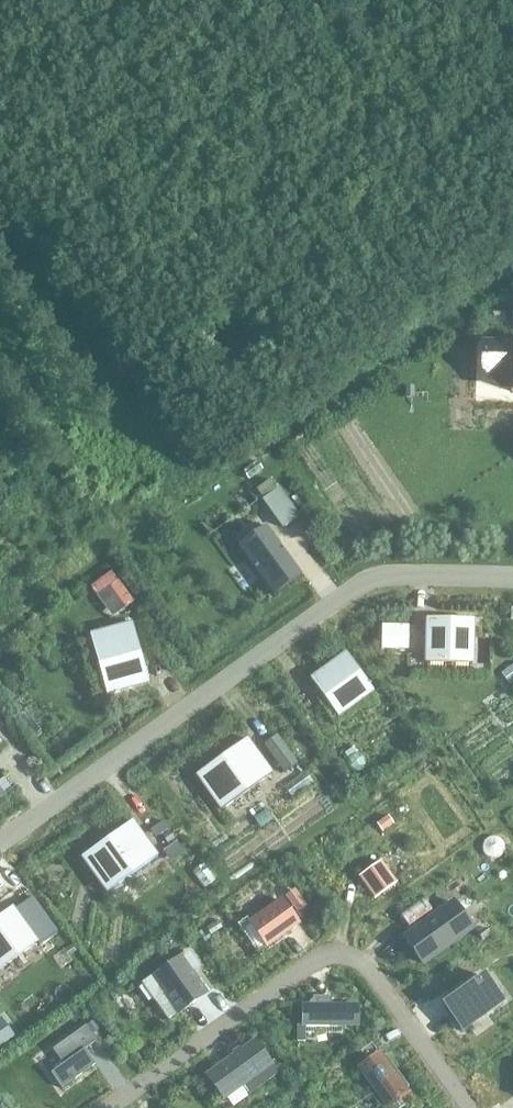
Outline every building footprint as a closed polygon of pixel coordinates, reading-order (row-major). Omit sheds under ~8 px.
[(483,345),(482,371),(493,371),(512,392),(512,391),(512,345),(483,345)] [(280,490),(264,501),(284,528),(300,517),(280,490)] [(274,596),(275,596),(274,595),(301,575),(302,576),(303,576),(266,526),(266,527),(239,547),(239,546),(238,547),(274,596)] [(113,575),(91,590),(110,617),(132,602),(113,575)] [(428,619),(428,618),(427,618),(426,662),(427,662),(427,661),(472,662),(472,663),(473,663),(474,619),(473,619),(473,620),(428,619)] [(108,694),(107,694),(107,695),(149,683),(149,682),(148,682),(132,624),(133,624),(133,623),(90,635),(90,636),(91,636),(108,694)] [(382,626),(382,647),(409,648),(409,629),(409,626),(382,626)] [(338,716),(337,716),(338,717),(374,691),(373,690),(372,691),(347,655),(347,654),(311,679),(312,680),(338,716)] [(502,673),(510,684),(512,681),(512,664),(502,673)] [(276,735),(264,743),(284,771),(296,763),(276,735)] [(223,810),(222,809),(271,774),(272,775),(273,774),(247,738),(246,739),(247,740),(198,775),(197,774),(196,775),(222,811),(223,810)] [(0,781),(0,798),(13,788),(6,777),(0,781)] [(388,816),(378,824),(383,831),(393,824),(388,816)] [(157,856),(157,857),(158,856),(132,821),(132,822),(83,857),(82,857),(107,893),(108,892),(157,856)] [(163,823),(150,832),(153,835),(158,832),(161,837),(169,831),(163,823)] [(170,832),(162,837),(167,844),(174,838),(170,832)] [(487,842),(473,855),(488,871),(502,858),(487,842)] [(381,861),(360,877),(375,898),(396,883),(381,861)] [(296,889),(287,895),(299,911),(308,905),(296,889)] [(421,896),(398,913),(410,929),(433,912),(421,896)] [(0,970),(1,970),(0,969),(37,943),(38,943),(39,943),(41,946),(57,934),(32,900),(16,912),(13,907),(12,908),(13,908),(0,917),(0,970)] [(281,900),(250,922),(267,945),(298,923),(281,900)] [(472,928),(454,903),(405,938),(423,963),(472,928)] [(171,941),(174,945),(182,939),(179,935),(171,941)] [(188,951),(142,983),(154,999),(164,992),(178,1012),(207,991),(193,972),(200,967),(188,951)] [(484,977),(445,1005),(463,1030),(502,1002),(484,977)] [(359,1006),(304,1005),(304,1025),(359,1026),(359,1006)] [(0,1018),(0,1047),(14,1037),(1,1017),(0,1018)] [(93,1022),(88,1026),(93,1033),(99,1029),(93,1022)] [(64,1065),(52,1074),(62,1089),(96,1065),(85,1050),(98,1041),(87,1026),(53,1050),(64,1065)] [(225,1097),(269,1065),(254,1043),(209,1075),(225,1097)] [(360,1068),(388,1107),(408,1093),(405,1089),(409,1087),(402,1078),(399,1080),(394,1074),(398,1071),(386,1055),(382,1058),(380,1054),(360,1068)]
